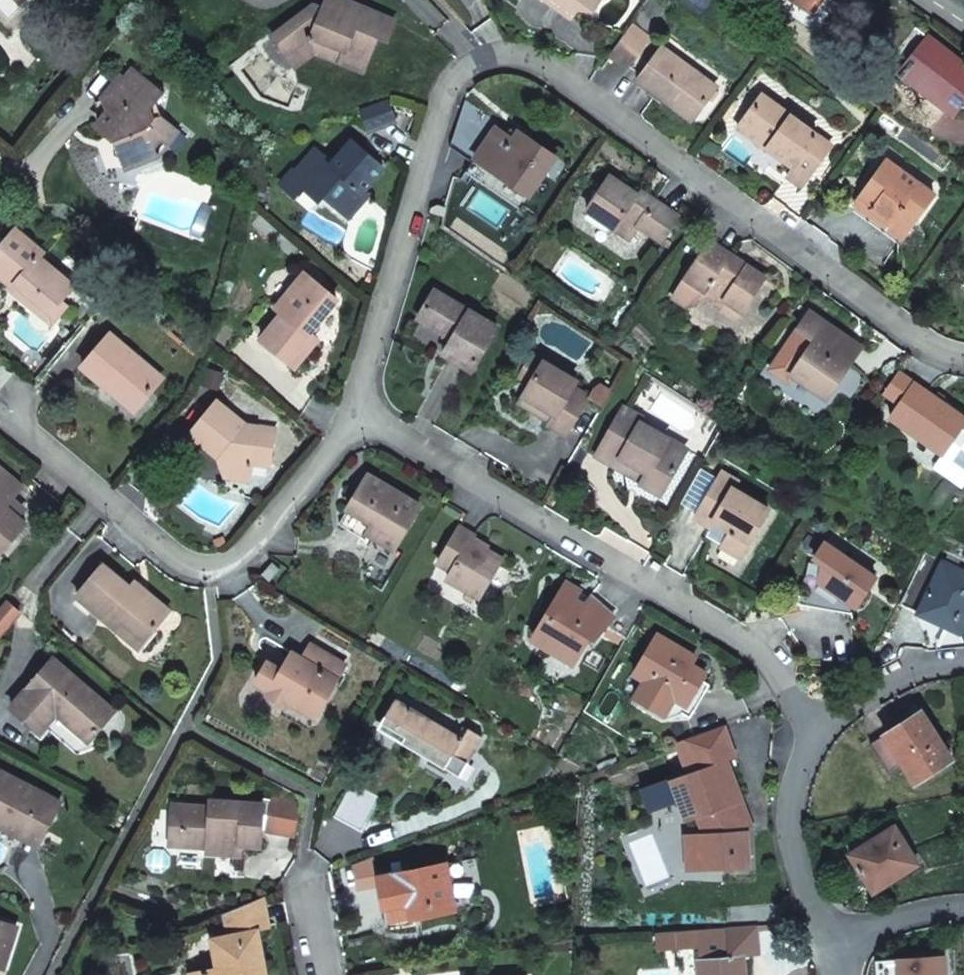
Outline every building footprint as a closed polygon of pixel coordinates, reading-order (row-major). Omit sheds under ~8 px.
[(36,0),(26,0),(22,3),(20,0),(0,0),(0,10),(11,23),(36,0)] [(287,56),(314,36),(346,50),(341,62),(364,71),(373,49),(368,47),(372,36),(378,39),(386,42),(395,22),(345,0),(329,0),(324,9),(316,6),(273,38),(287,56)] [(574,19),(581,9),(595,9),(601,0),(549,0),(574,19)] [(813,12),(818,5),(810,0),(796,0),(813,12)] [(667,92),(698,115),(717,88),(635,26),(614,55),(643,76),(639,81),(662,99),(667,92)] [(314,36),(287,56),(294,66),(316,51),(341,62),(346,50),(314,36)] [(373,49),(378,39),(372,36),(368,47),(373,49)] [(921,83),(957,111),(963,103),(963,63),(934,39),(914,63),(912,61),(905,70),(921,83)] [(153,109),(157,105),(167,93),(136,68),(128,78),(123,75),(103,100),(109,115),(102,122),(99,126),(115,139),(118,147),(127,145),(134,166),(161,156),(158,149),(163,142),(167,145),(179,129),(163,116),(157,118),(153,109)] [(917,87),(921,83),(905,70),(902,74),(917,87)] [(693,121),(698,115),(667,92),(662,99),(693,121)] [(743,124),(772,145),(797,164),(793,168),(787,176),(801,187),(832,146),(764,95),(743,124)] [(109,115),(103,100),(95,103),(102,122),(109,115)] [(395,124),(386,100),(359,110),(368,134),(395,124)] [(163,116),(157,105),(153,109),(157,118),(163,116)] [(768,149),(772,145),(743,124),(739,128),(768,150),(768,149)] [(509,170),(504,177),(532,196),(558,157),(521,132),(516,140),(498,128),(477,159),(496,172),(501,164),(509,170)] [(307,188),(323,201),(326,198),(350,218),(369,196),(364,191),(384,169),(353,142),(335,163),(329,170),(324,166),(327,163),(314,152),(285,186),(298,198),(307,188)] [(126,169),(134,166),(127,145),(118,147),(126,169)] [(797,164),(772,145),(768,149),(793,168),(797,164)] [(329,170),(335,163),(318,148),(314,152),(327,163),(324,166),(329,170)] [(871,215),(903,239),(936,196),(890,161),(862,197),(877,208),(871,215)] [(496,172),(504,177),(509,170),(501,164),(496,172)] [(612,177),(588,211),(631,240),(641,226),(663,241),(680,216),(656,201),(653,205),(612,177)] [(899,244),(903,239),(871,215),(877,208),(862,197),(858,193),(849,205),(899,244)] [(62,301),(74,286),(41,257),(45,252),(19,230),(0,252),(0,274),(16,287),(19,284),(24,290),(20,295),(34,307),(39,301),(52,312),(62,301)] [(729,259),(732,255),(713,241),(674,298),(687,307),(696,305),(701,298),(720,311),(727,302),(744,313),(767,279),(749,267),(746,272),(729,259)] [(749,267),(732,255),(729,259),(746,272),(749,267)] [(306,274),(278,308),(284,313),(263,340),(296,367),(318,340),(311,334),(337,301),(306,274)] [(454,338),(445,354),(474,370),(499,327),(436,290),(420,319),(454,338)] [(68,306),(62,301),(52,312),(39,301),(34,307),(53,323),(68,306)] [(727,302),(720,311),(738,323),(744,313),(727,302)] [(831,350),(843,333),(811,312),(799,329),(816,341),(793,375),(796,377),(823,396),(827,399),(851,364),(831,350)] [(862,347),(843,333),(831,350),(851,364),(862,347)] [(112,335),(83,367),(110,390),(114,386),(139,407),(163,378),(112,335)] [(531,383),(545,362),(534,355),(521,377),(531,383)] [(577,382),(545,362),(531,383),(524,395),(557,414),(551,424),(550,425),(566,434),(589,396),(574,387),(577,382)] [(941,452),(943,454),(963,424),(963,417),(896,369),(882,390),(901,403),(891,417),(917,436),(941,452)] [(823,396),(796,377),(788,388),(816,406),(823,396)] [(594,386),(589,396),(604,405),(613,390),(602,384),(594,386)] [(519,404),(551,424),(557,414),(524,395),(519,404)] [(218,403),(192,436),(220,459),(224,455),(229,459),(226,478),(249,482),(252,462),(270,465),(276,431),(245,425),(218,403)] [(648,472),(642,482),(642,483),(661,495),(688,450),(643,423),(646,418),(626,407),(599,452),(619,464),(623,458),(648,472)] [(934,461),(941,452),(917,436),(910,445),(934,461)] [(597,456),(642,482),(648,472),(623,458),(619,464),(599,452),(597,456)] [(27,525),(17,516),(24,508),(14,499),(23,488),(0,468),(0,558),(27,525)] [(733,531),(723,547),(741,558),(769,510),(735,489),(739,481),(724,472),(696,518),(712,527),(715,521),(733,531)] [(381,528),(376,538),(395,550),(422,506),(370,475),(340,524),(367,540),(370,534),(375,525),(381,528)] [(706,537),(723,547),(733,531),(715,521),(712,527),(706,537)] [(370,534),(376,538),(381,528),(375,525),(370,534)] [(461,527),(440,563),(453,572),(449,580),(464,589),(467,584),(482,593),(502,559),(473,542),(476,536),(461,527)] [(824,563),(820,582),(816,607),(852,613),(877,578),(826,542),(815,557),(824,563)] [(947,557),(958,563),(963,551),(953,546),(947,557)] [(963,615),(963,571),(925,553),(901,605),(953,629),(960,614),(963,615)] [(805,572),(820,582),(824,563),(815,557),(805,572)] [(272,560),(263,571),(270,578),(280,567),(272,560)] [(124,626),(144,642),(170,612),(150,594),(144,600),(131,589),(103,565),(77,596),(119,632),(124,626)] [(575,664),(592,636),(596,640),(616,615),(591,596),(580,610),(575,607),(583,591),(567,581),(554,604),(559,608),(535,638),(552,652),(559,643),(564,647),(559,654),(575,664)] [(144,600),(150,594),(137,583),(131,589),(144,600)] [(0,611),(0,639),(24,611),(10,600),(0,611)] [(963,623),(963,615),(960,614),(953,629),(959,632),(963,623)] [(139,648),(144,642),(124,626),(119,632),(139,648)] [(634,675),(673,697),(687,706),(703,680),(707,673),(692,665),(685,661),(689,653),(658,635),(634,675)] [(291,651),(281,670),(267,662),(256,681),(269,689),(266,695),(284,705),(287,700),(314,716),(344,663),(310,644),(303,658),(291,651)] [(696,657),(689,653),(685,661),(692,665),(696,657)] [(90,741),(92,740),(116,711),(55,660),(13,709),(42,733),(47,728),(63,709),(69,713),(64,719),(90,741)] [(687,706),(673,697),(669,705),(691,718),(711,685),(703,680),(687,706)] [(403,743),(460,777),(483,737),(469,729),(463,738),(396,699),(382,723),(406,738),(403,743)] [(100,746),(92,740),(90,741),(64,719),(69,713),(63,709),(47,728),(78,754),(100,746)] [(922,711),(902,724),(906,729),(926,716),(922,711)] [(906,729),(902,724),(884,735),(872,743),(890,773),(903,765),(915,784),(953,760),(926,716),(906,729)] [(736,757),(724,723),(678,741),(689,771),(672,778),(688,820),(700,816),(705,832),(700,832),(700,864),(724,868),(749,867),(747,829),(739,830),(738,802),(743,801),(729,759),(736,757)] [(23,840),(30,827),(34,824),(48,831),(62,804),(0,771),(0,827),(23,840)] [(582,792),(580,781),(569,783),(571,794),(582,792)] [(353,783),(337,813),(364,828),(381,799),(353,783)] [(752,827),(743,801),(738,802),(739,830),(747,829),(752,827)] [(222,849),(222,856),(241,857),(242,846),(260,847),(263,806),(212,802),(211,809),(174,806),(172,833),(187,833),(186,847),(210,848),(222,849)] [(30,827),(23,840),(39,848),(48,831),(34,824),(30,827)] [(919,864),(895,826),(850,854),(874,892),(919,864)] [(700,832),(688,832),(688,862),(700,864),(700,832)] [(187,833),(172,833),(171,846),(186,847),(187,833)] [(402,920),(403,928),(416,926),(415,917),(455,910),(447,865),(379,877),(387,923),(402,920)] [(262,897),(225,914),(231,936),(213,940),(218,969),(192,974),(268,974),(259,931),(268,929),(262,897)] [(388,931),(403,928),(402,920),(387,923),(388,931)] [(5,967),(17,927),(0,922),(0,966),(5,967)] [(677,951),(698,948),(701,974),(746,974),(744,957),(757,956),(759,952),(757,925),(656,933),(658,952),(677,951)] [(922,958),(877,960),(878,974),(947,974),(946,963),(922,964),(922,958)]
